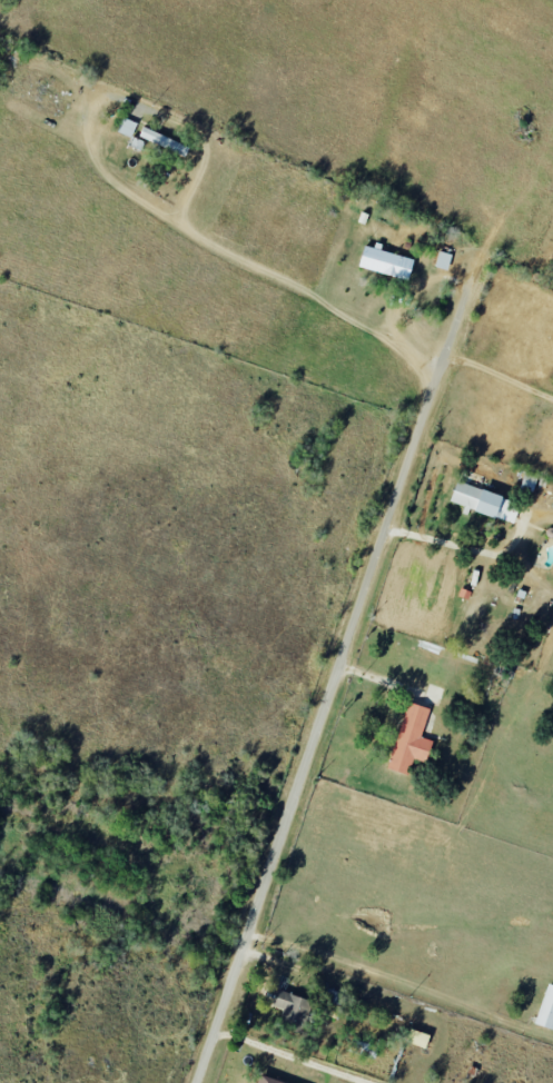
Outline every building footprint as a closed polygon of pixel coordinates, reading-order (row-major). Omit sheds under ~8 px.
[(137,124),(122,118),(116,132),(131,138),(137,124)] [(185,156),(189,147),(142,128),(138,137),(185,156)] [(358,267),(407,280),(413,259),(364,247),(358,267)] [(452,255),(439,251),(434,267),(447,271),(452,255)] [(510,499),(481,490),(485,475),(473,471),(468,485),(457,481),(450,503),(513,523),(516,513),(506,510),(510,499)] [(421,738),(429,709),(407,703),(387,770),(408,777),(414,759),(425,763),(432,741),(421,738)] [(547,984),(534,1024),(552,1030),(552,986),(547,984)] [(273,1007),(284,1010),(280,1028),(302,1034),(311,1000),(277,991),(273,1007)] [(430,1035),(410,1029),(406,1042),(425,1048),(430,1035)]
